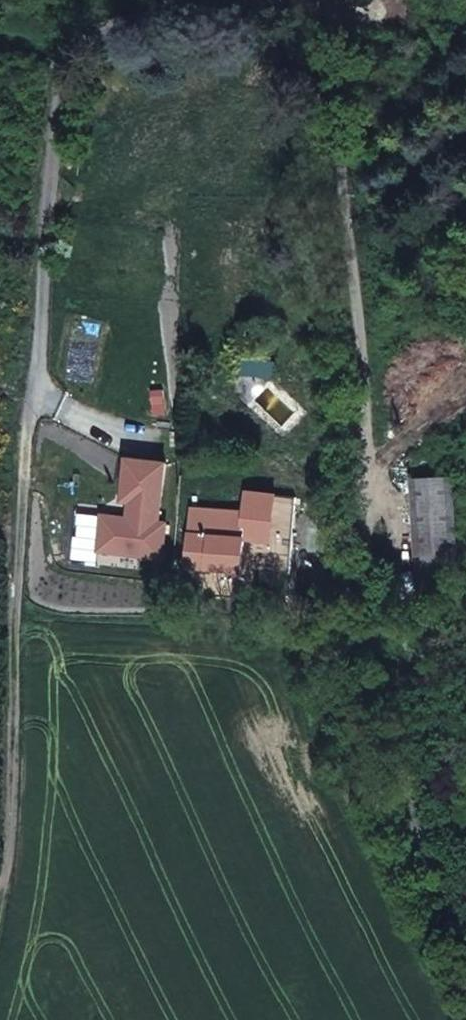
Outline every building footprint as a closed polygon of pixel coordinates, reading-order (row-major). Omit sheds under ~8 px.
[(274,365),(260,361),(256,375),(271,379),(274,365)] [(456,553),(452,477),(412,479),(416,555),(456,553)] [(252,512),(246,511),(195,507),(192,532),(190,532),(186,565),(241,570),(289,576),(298,500),(256,495),(252,512)] [(125,551),(162,558),(167,530),(128,523),(125,551)] [(457,571),(456,553),(416,555),(418,596),(457,571)]
